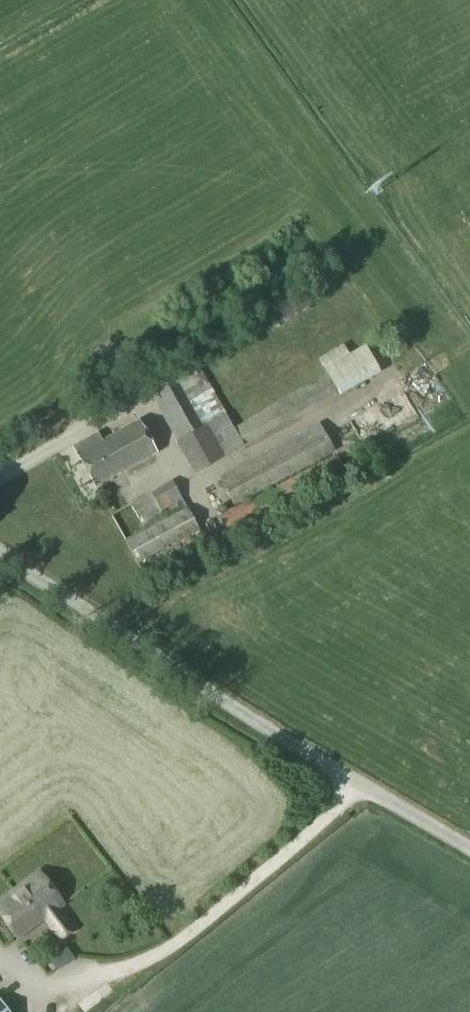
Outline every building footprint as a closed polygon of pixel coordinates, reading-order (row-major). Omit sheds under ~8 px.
[(198,368),(149,395),(196,476),(244,448),(336,393),(340,398),(381,374),(364,346),(348,356),(342,347),(318,362),(326,375),(234,430),(202,374),(198,368)] [(295,352),(264,369),(269,378),(300,361),(295,352)] [(373,424),(383,415),(375,404),(364,413),(373,424)] [(97,436),(73,450),(95,489),(157,455),(138,423),(101,443),(97,436)] [(320,424),(220,479),(236,510),(221,518),(233,543),(349,481),(352,484),(361,480),(355,469),(346,473),(320,424)] [(172,482),(112,518),(123,537),(163,514),(167,521),(126,543),(151,587),(212,554),(188,508),(172,482)] [(0,904),(0,914),(19,940),(46,920),(61,941),(74,931),(58,910),(64,906),(40,874),(0,904)]
